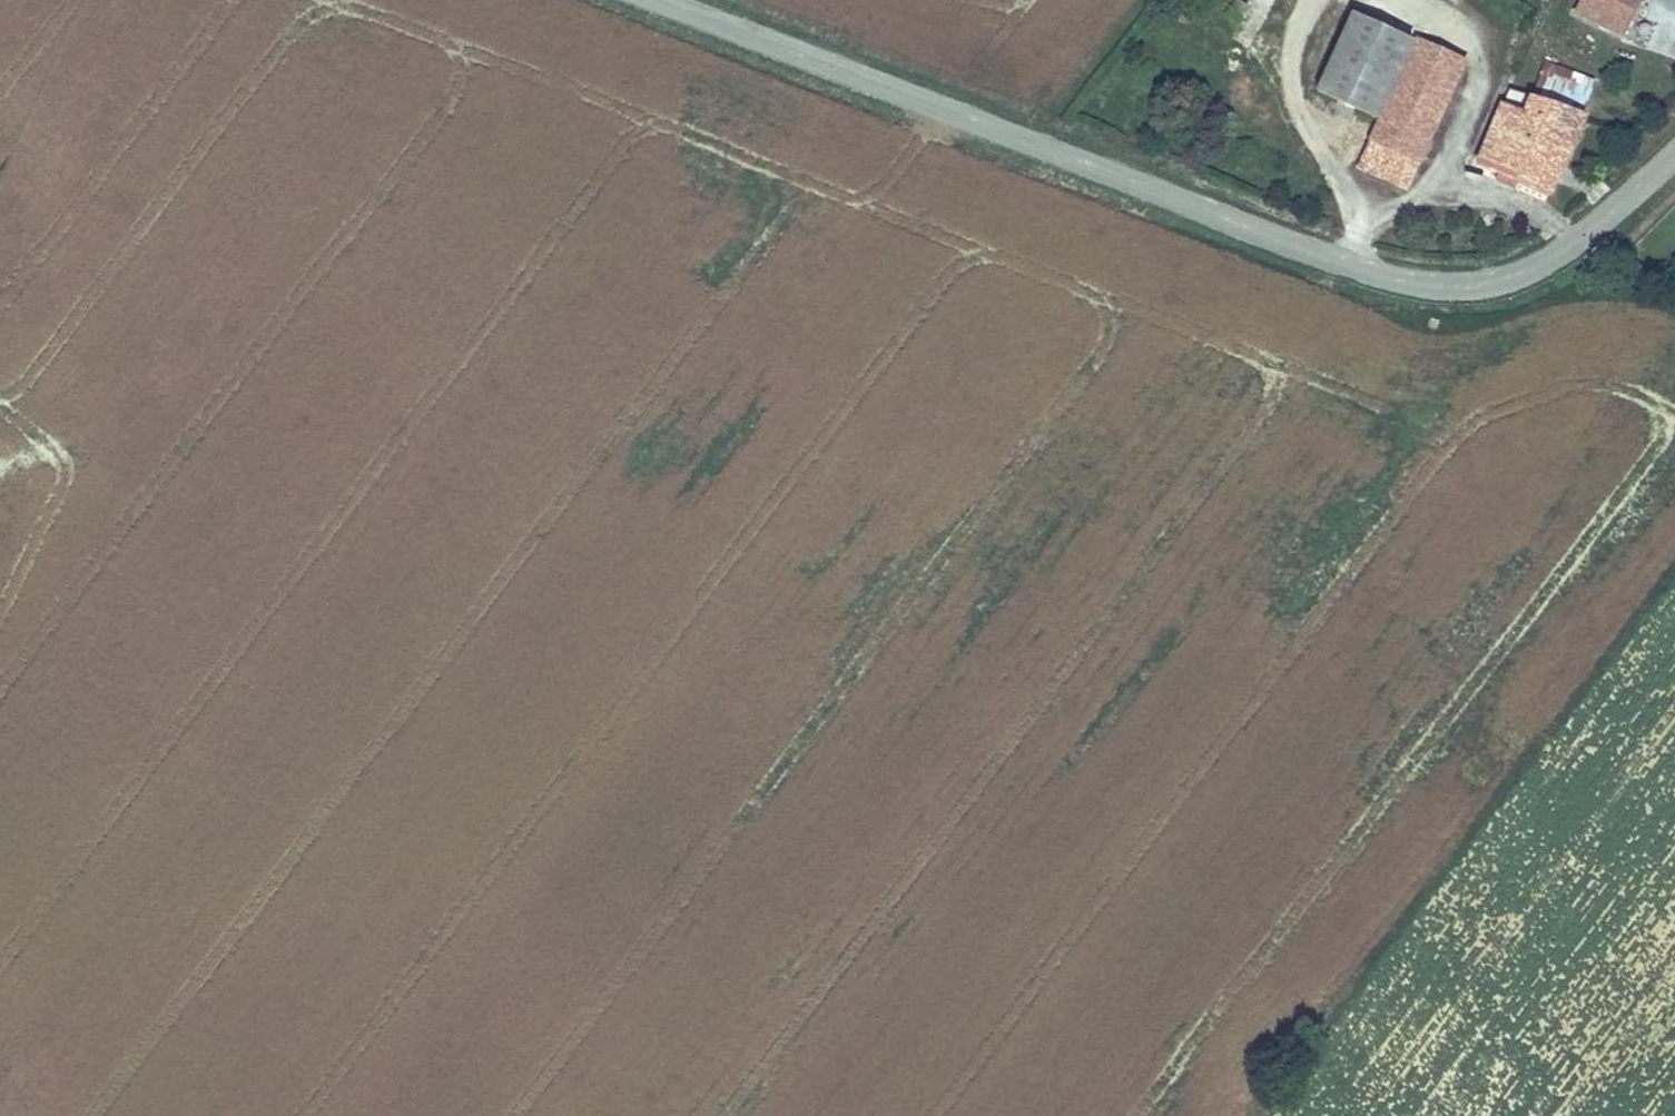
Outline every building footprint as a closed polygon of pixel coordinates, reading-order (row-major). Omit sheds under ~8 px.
[(1639,0),(1584,0),(1580,10),(1625,30),(1639,0)] [(1381,115),(1412,42),(1348,13),(1316,85),(1381,115)] [(1460,64),(1412,42),(1381,115),(1429,135),(1460,64)] [(1530,89),(1575,108),(1590,75),(1543,55),(1530,89)] [(1547,195),(1586,113),(1575,108),(1530,89),(1513,82),(1479,161),(1547,195)] [(1429,135),(1381,115),(1361,164),(1406,186),(1429,135)]
